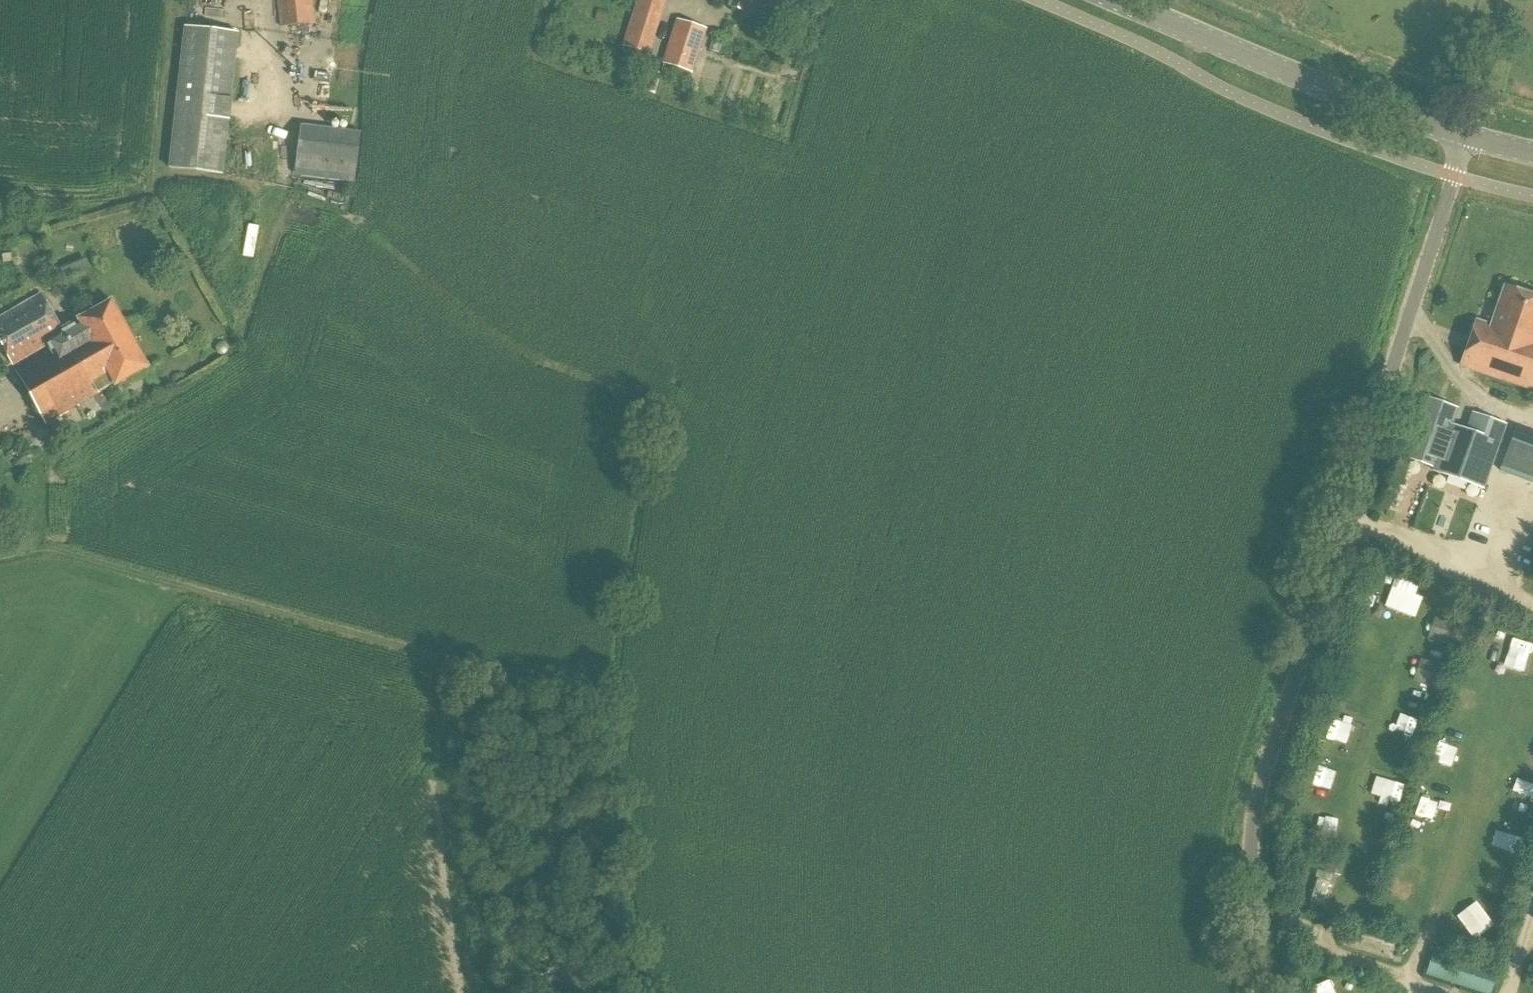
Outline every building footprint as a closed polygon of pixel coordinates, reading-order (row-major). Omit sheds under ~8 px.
[(314,23),(311,0),(278,0),(281,27),(314,23)] [(667,0),(636,0),(622,46),(649,55),(667,0)] [(730,6),(731,6),(744,11),(769,19),(774,4),(775,0),(732,0),(730,6)] [(693,73),(707,28),(676,18),(661,64),(663,64),(661,72),(689,81),(691,73),(693,73)] [(222,175),(238,32),(184,26),(168,168),(222,175)] [(695,95),(698,88),(688,85),(685,92),(695,95)] [(295,174),(355,181),(360,136),(300,129),(295,174)] [(246,171),(246,180),(269,179),(268,170),(246,171)] [(1,254),(3,262),(12,261),(11,252),(1,254)] [(1521,293),(1504,287),(1491,325),(1477,320),(1461,366),(1532,390),(1532,340),(1510,332),(1514,319),(1513,319),(1521,293)] [(1521,293),(1513,319),(1514,319),(1510,332),(1532,340),(1532,297),(1521,293)] [(41,294),(0,318),(0,344),(12,365),(47,344),(51,351),(16,371),(45,423),(97,393),(113,384),(115,386),(149,368),(112,300),(78,319),(79,323),(63,332),(41,294)] [(226,353),(228,350),(228,347),(226,344),(224,343),(221,343),(218,344),(216,347),(216,350),(217,353),(220,354),(223,355),(226,353)] [(1466,429),(1451,424),(1457,408),(1426,398),(1406,456),(1433,466),(1431,471),(1484,490),(1507,424),(1472,411),(1466,429)] [(1515,426),(1499,472),(1532,484),(1532,433),(1515,426)] [(26,454),(18,452),(12,458),(14,466),(22,468),(28,462),(26,454)] [(1450,648),(1457,625),(1434,617),(1427,640),(1450,648)] [(1514,639),(1513,650),(1532,652),(1532,641),(1514,639)] [(1436,690),(1443,666),(1420,659),(1412,682),(1436,690)] [(1498,972),(1433,951),(1425,976),(1479,992),(1491,992),(1498,972)]
